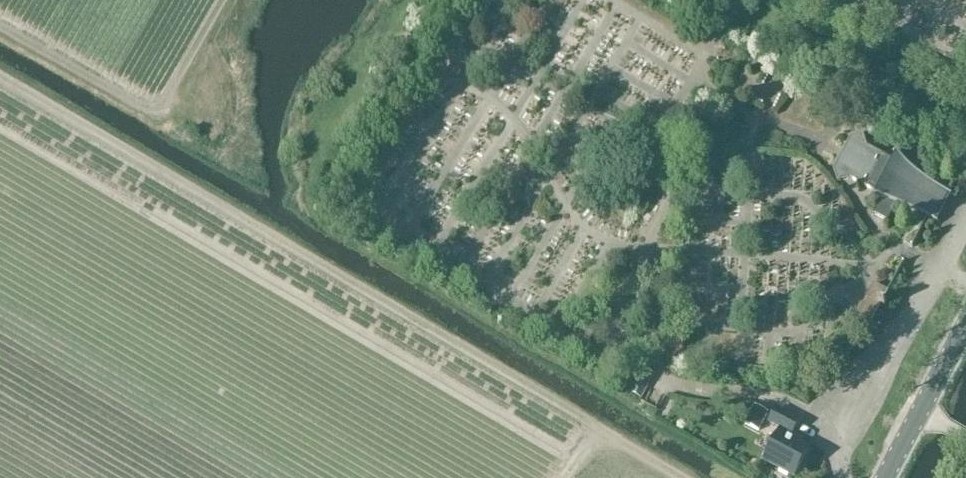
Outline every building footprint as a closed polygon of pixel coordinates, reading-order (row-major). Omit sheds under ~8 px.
[(868,147),(866,139),(864,134),(851,138),(835,171),(838,183),(850,179),(867,187),(879,194),(876,199),(882,200),(874,215),(889,223),(899,205),(907,207),(933,219),(947,192),(924,179),(916,172),(925,154),(911,146),(903,161),(899,156),(896,162),(883,155),(868,147)] [(655,375),(645,370),(643,369),(629,394),(641,400),(655,375)] [(756,407),(747,423),(760,431),(769,414),(756,407)] [(791,439),(800,421),(777,409),(768,425),(780,432),(765,461),(796,477),(811,450),(791,439)]
